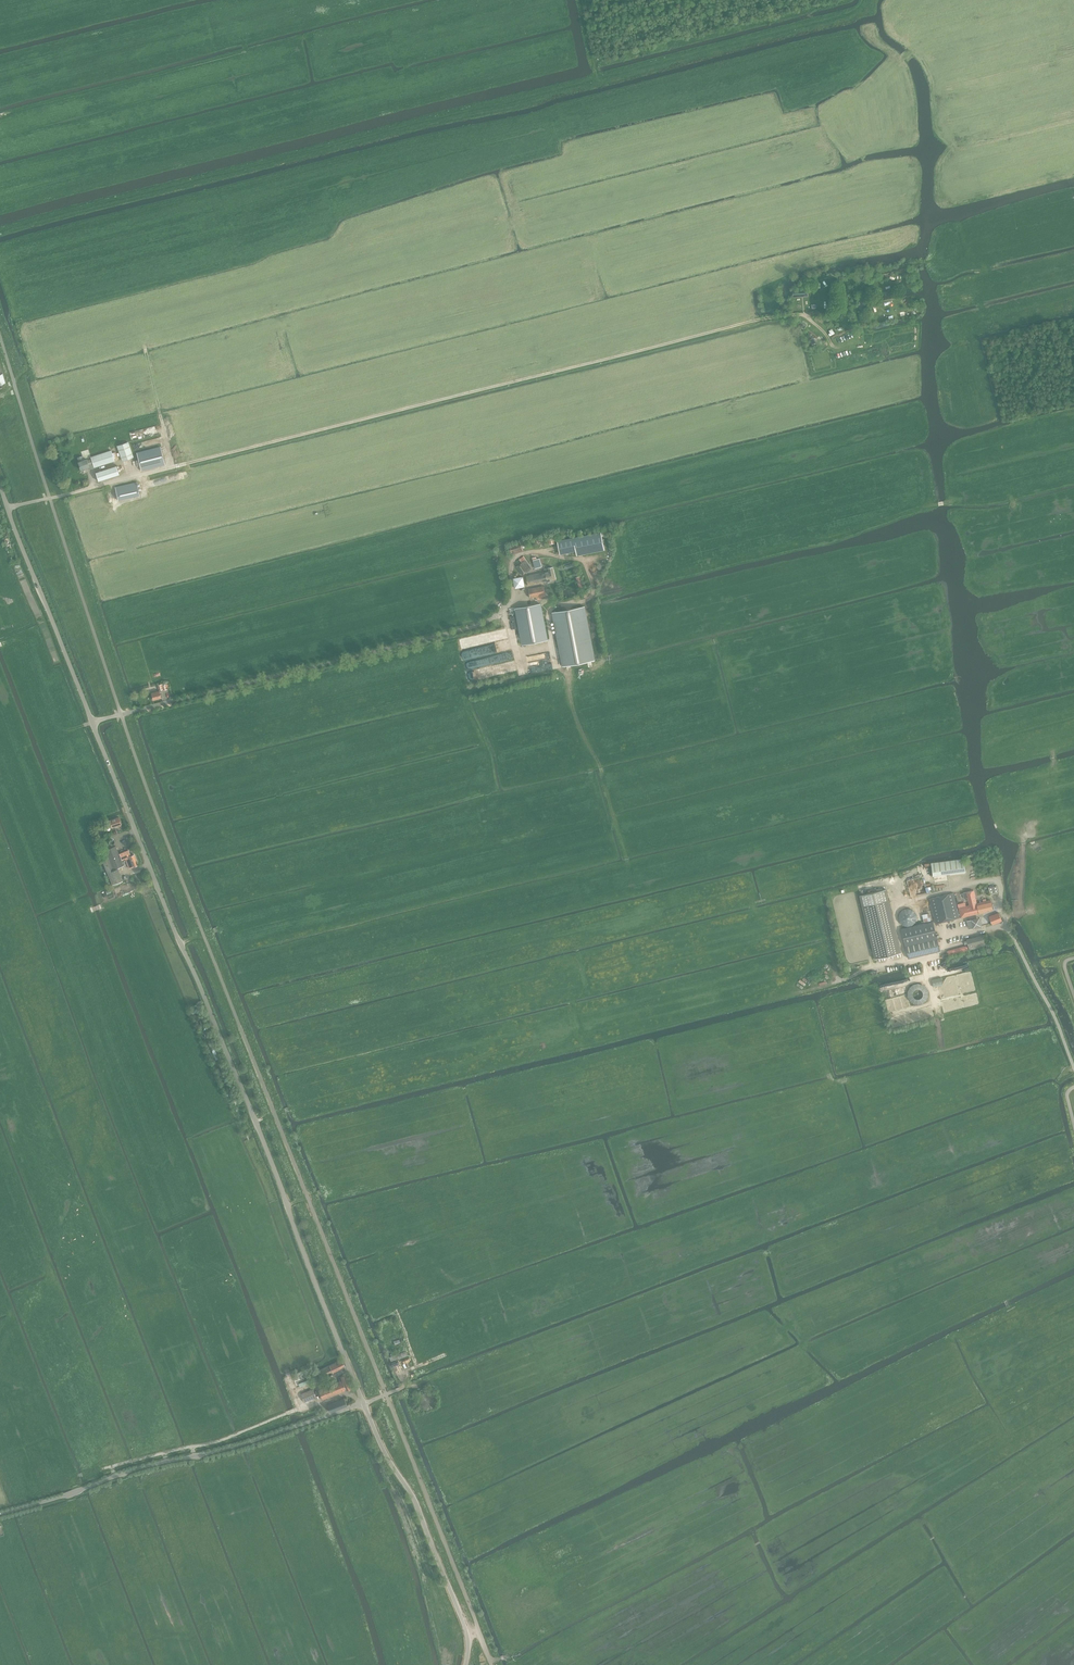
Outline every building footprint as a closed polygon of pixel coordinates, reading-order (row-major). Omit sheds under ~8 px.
[(128,443),(118,446),(122,461),(133,457),(128,443)] [(137,453),(141,471),(165,464),(160,447),(137,453)] [(90,469),(115,461),(111,451),(91,457),(92,459),(87,461),(87,459),(84,460),(82,456),(77,458),(79,462),(78,462),(80,470),(89,467),(90,469)] [(116,466),(96,473),(98,481),(119,474),(116,466)] [(140,495),(137,484),(137,482),(115,487),(118,500),(140,495)] [(577,555),(604,550),(601,532),(558,541),(560,554),(576,551),(577,555)] [(523,551),(521,546),(525,544),(524,541),(520,542),(509,545),(512,554),(523,551)] [(532,569),(526,560),(523,556),(519,559),(522,563),(516,566),(523,575),(532,569)] [(536,559),(533,560),(535,568),(542,566),(539,558),(536,559)] [(528,586),(547,581),(548,581),(549,581),(549,582),(552,581),(552,580),(557,579),(553,567),(544,569),(545,572),(526,576),(528,586)] [(523,577),(513,578),(515,588),(525,586),(523,577)] [(544,586),(529,589),(530,597),(536,596),(536,598),(537,598),(545,596),(546,596),(544,586)] [(540,604),(516,609),(523,645),(547,640),(540,604)] [(594,660),(584,607),(553,612),(563,666),(594,660)] [(479,644),(508,638),(506,630),(477,636),(479,644)] [(550,652),(527,656),(528,662),(535,661),(536,665),(529,666),(530,673),(543,671),(543,668),(546,667),(545,659),(551,658),(550,652)] [(161,697),(159,691),(151,693),(153,700),(161,697)] [(112,827),(121,824),(119,817),(110,820),(112,827)] [(108,857),(102,859),(112,885),(123,881),(118,868),(123,866),(118,854),(115,846),(106,850),(108,857)] [(128,850),(119,854),(121,860),(125,858),(128,864),(129,868),(138,865),(134,855),(130,856),(128,850)] [(931,863),(933,876),(966,871),(964,858),(931,863)] [(989,887),(990,894),(998,892),(997,886),(989,887)] [(886,889),(860,896),(875,959),(901,952),(886,889)] [(969,905),(958,907),(959,910),(961,917),(993,910),(991,900),(986,901),(986,899),(983,899),(983,901),(977,903),(974,890),(963,893),(964,898),(967,897),(969,905)] [(961,917),(959,910),(958,910),(953,893),(930,898),(936,923),(961,917)] [(989,916),(993,924),(1002,921),(998,912),(989,916)] [(922,915),(924,923),(931,921),(929,913),(922,915)] [(971,919),(973,928),(982,926),(980,917),(971,919)] [(940,951),(933,921),(901,928),(908,958),(940,951)] [(986,945),(983,934),(966,939),(969,950),(986,945)] [(948,951),(949,955),(968,950),(967,945),(948,951)] [(809,975),(800,978),(803,985),(811,982),(809,975)] [(941,978),(932,980),(934,987),(943,986),(941,978)] [(930,995),(924,981),(906,989),(914,1006),(928,999),(927,997),(930,995)] [(199,1004),(190,1007),(196,1021),(199,1020),(196,1012),(201,1010),(199,1004)] [(932,1006),(914,1010),(917,1019),(934,1015),(932,1006)] [(914,1012),(892,1015),(894,1025),(916,1021),(914,1012)] [(405,1351),(389,1357),(391,1362),(407,1356),(405,1351)] [(317,1372),(320,1378),(345,1366),(342,1360),(317,1372)] [(318,1390),(322,1399),(351,1388),(345,1375),(341,1376),(341,1378),(339,1379),(340,1381),(318,1390)] [(313,1389),(301,1394),(304,1402),(316,1397),(313,1389)] [(327,1404),(330,1412),(347,1405),(344,1398),(327,1404)]
